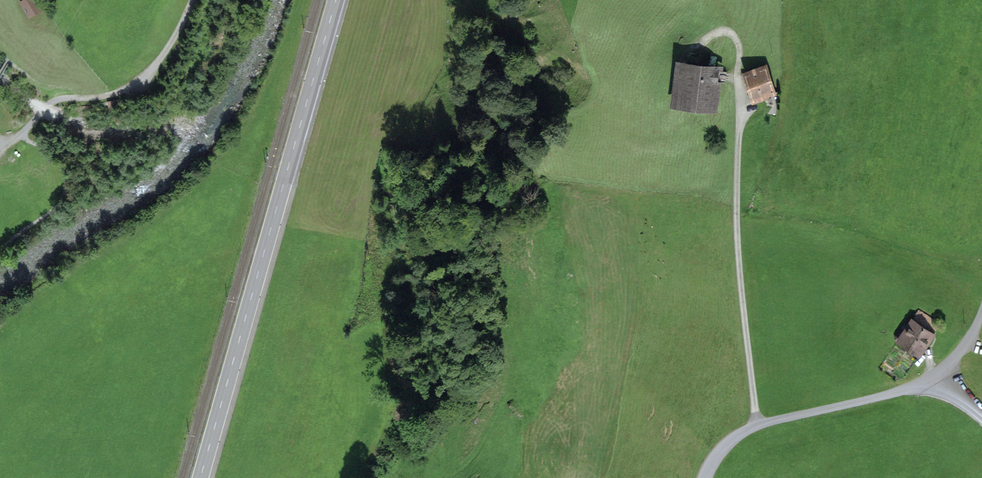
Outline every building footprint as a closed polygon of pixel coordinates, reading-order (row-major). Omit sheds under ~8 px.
[(21,1),(29,14),(40,7),(36,0),(22,0),(21,1)] [(714,109),(718,70),(680,66),(675,104),(714,109)] [(744,74),(754,101),(775,94),(766,67),(744,74)] [(931,336),(912,322),(899,342),(918,355),(931,336)]
